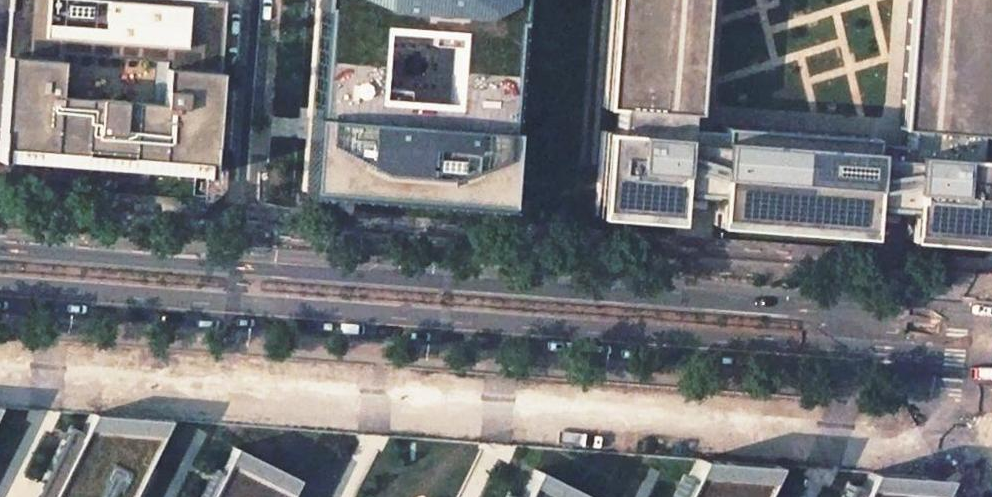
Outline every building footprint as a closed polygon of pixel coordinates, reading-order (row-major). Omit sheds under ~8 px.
[(0,81),(0,152),(0,147),(9,147),(8,155),(193,168),(194,161),(203,162),(202,176),(210,176),(221,0),(194,0),(194,4),(136,0),(5,0),(0,81)] [(338,4),(326,12),(336,28),(329,142),(352,170),(353,150),(366,151),(364,180),(484,189),(487,160),(500,162),(498,180),(525,157),(537,0),(475,0),(470,79),(393,74),(399,0),(338,0),(338,4)] [(607,194),(979,223),(991,57),(991,0),(912,0),(903,111),(718,97),(725,0),(623,0),(607,194)] [(14,405),(0,404),(0,436),(14,405)] [(185,419),(139,415),(93,411),(46,496),(145,496),(185,419)] [(321,466),(282,448),(243,429),(208,496),(306,496),(321,466)] [(790,466),(751,463),(712,460),(694,496),(775,496),(790,466)] [(584,483),(550,466),(535,496),(612,496),(584,483)] [(956,479),(906,475),(862,472),(849,496),(948,496),(956,479)]
